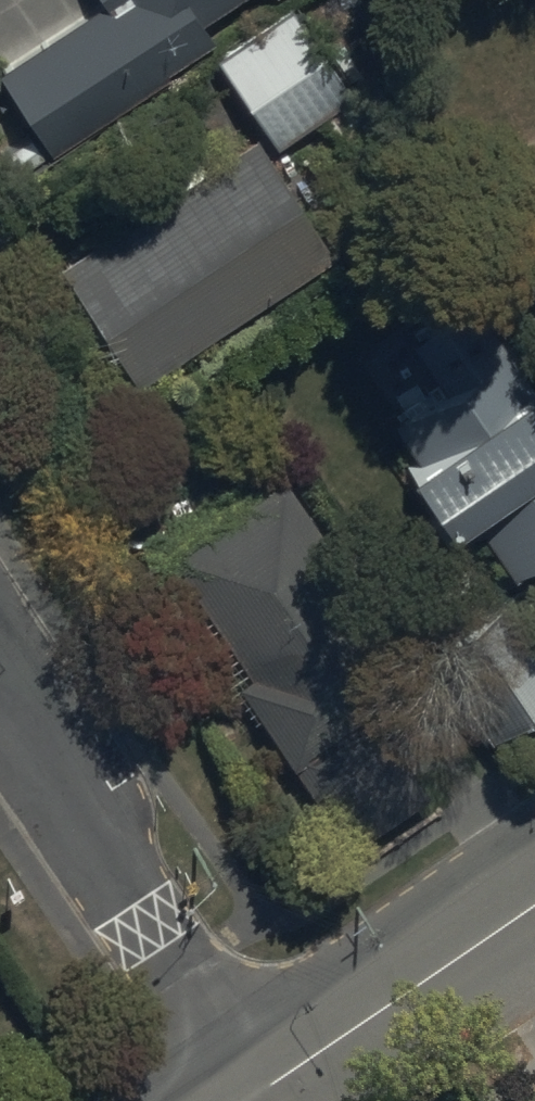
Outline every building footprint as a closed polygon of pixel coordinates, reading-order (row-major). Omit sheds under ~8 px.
[(97,1),(0,66),(0,81),(47,152),(208,45),(194,25),(232,0),(96,0),(97,1)] [(286,10),(211,60),(269,148),(318,116),(338,146),(364,129),(286,10)] [(327,259),(248,138),(196,172),(185,156),(136,188),(148,207),(51,271),(128,389),(327,259)] [(466,280),(404,322),(438,373),(385,409),(406,440),(396,447),(439,510),(461,495),(515,574),(534,561),(534,383),(466,280)] [(417,660),(287,465),(155,553),(342,832),(427,776),(370,692),(417,660)]
